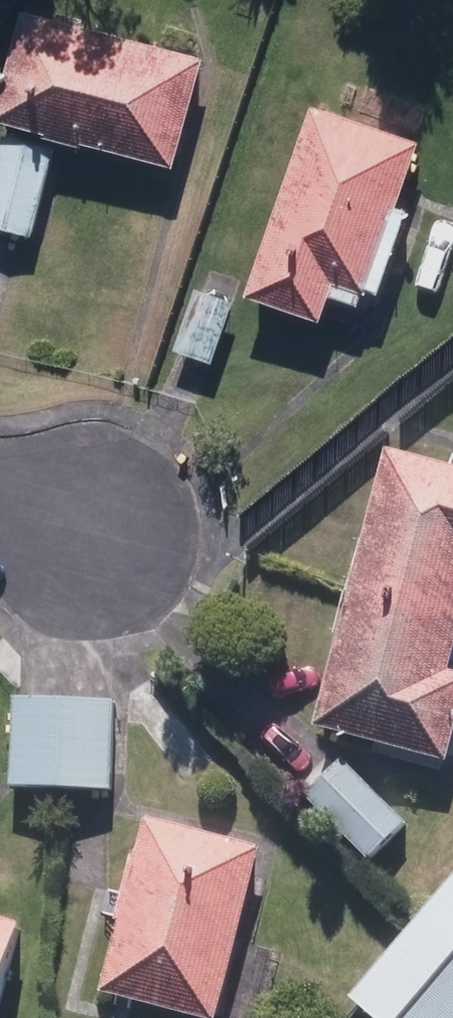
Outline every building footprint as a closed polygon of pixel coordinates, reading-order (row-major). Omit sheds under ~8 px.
[(165,175),(194,65),(14,16),(0,66),(0,131),(165,175)] [(237,299),(312,326),(323,297),(356,308),(362,291),(374,295),(403,213),(391,209),(414,144),(307,106),(237,299)] [(28,241),(51,157),(0,143),(0,234),(28,241)] [(190,360),(208,366),(231,304),(193,290),(170,352),(190,360)] [(347,588),(452,616),(452,476),(372,455),(347,588)] [(439,769),(452,715),(452,684),(438,680),(452,622),(452,616),(347,588),(308,735),(439,769)] [(69,797),(108,798),(110,708),(44,705),(8,704),(5,795),(69,797)] [(298,806),(360,870),(403,829),(341,765),(319,786),(298,806)] [(164,1017),(209,1017),(250,858),(139,830),(129,868),(123,867),(107,929),(113,930),(95,1000),(164,1017)] [(359,1017),(452,1017),(452,876),(344,1006),(359,1017)]
